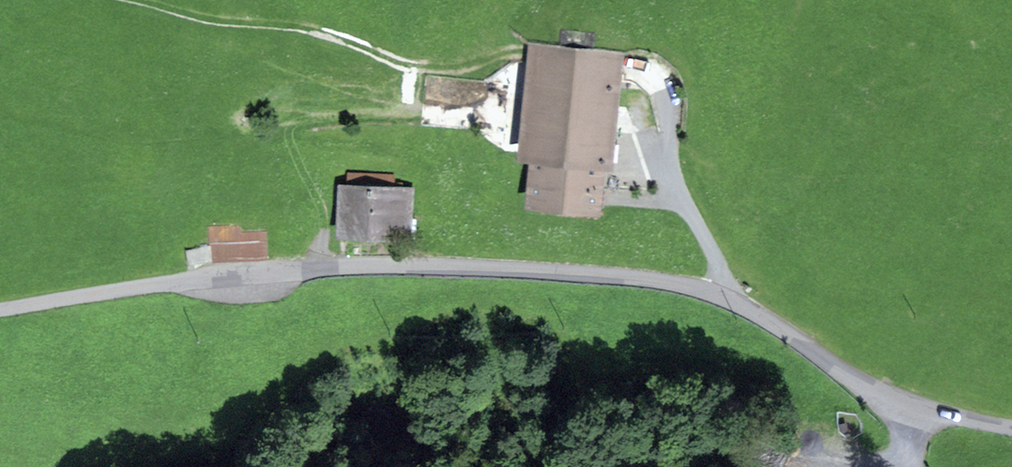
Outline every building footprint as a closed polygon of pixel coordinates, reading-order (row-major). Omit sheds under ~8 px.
[(624,49),(529,41),(528,51),(519,162),(533,163),(529,215),(602,221),(606,179),(613,179),(623,60),(624,49)] [(418,178),(341,177),(340,241),(417,242),(418,178)]
